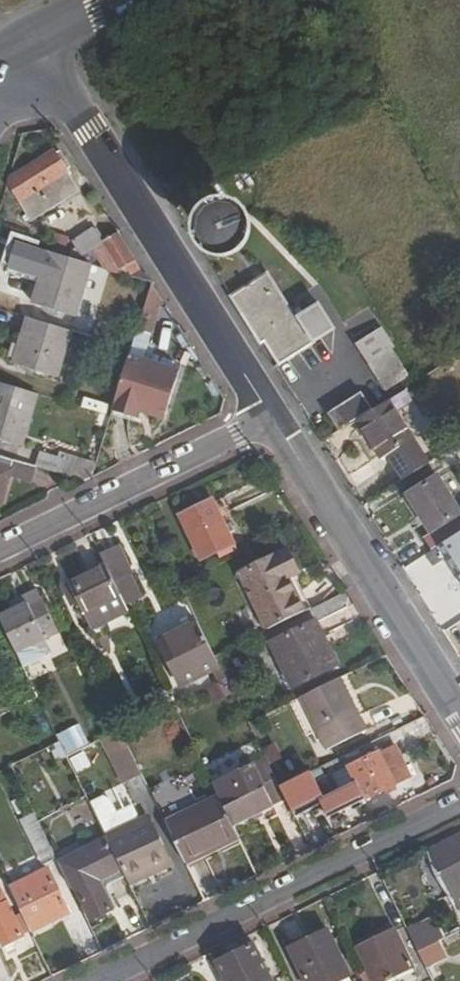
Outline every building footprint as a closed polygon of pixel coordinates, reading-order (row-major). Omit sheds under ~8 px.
[(7,184),(17,200),(30,192),(34,192),(42,204),(72,184),(63,170),(65,169),(53,152),(19,173),(21,175),(7,184)] [(30,192),(17,200),(31,220),(76,190),(72,184),(42,204),(34,192),(30,192)] [(208,223),(206,228),(206,234),(207,239),(210,244),(215,248),(220,250),(226,250),(231,249),(236,247),(240,243),(243,237),(244,232),(243,226),(241,221),(237,217),(232,214),(227,212),(221,213),(216,215),(211,218),(208,223)] [(115,234),(103,240),(95,227),(50,254),(74,261),(91,250),(115,234)] [(140,269),(115,234),(91,250),(74,261),(90,266),(127,277),(140,269)] [(50,254),(48,254),(32,307),(74,319),(90,266),(74,261),(50,254)] [(235,298),(263,343),(266,343),(280,366),(336,332),(321,308),(299,323),(271,276),(235,298)] [(70,332),(28,320),(14,365),(56,377),(70,332)] [(355,342),(385,389),(408,374),(392,347),(394,346),(381,325),(355,342)] [(180,366),(130,351),(115,401),(134,407),(137,399),(167,408),(180,366)] [(0,385),(0,443),(21,449),(37,396),(0,385)] [(361,392),(328,413),(338,431),(371,410),(361,392)] [(405,480),(430,464),(391,402),(359,422),(383,460),(390,456),(405,480)] [(82,482),(93,476),(96,465),(73,458),(71,463),(40,454),(36,468),(82,482)] [(0,457),(0,495),(5,496),(15,462),(0,457)] [(430,535),(424,538),(433,552),(441,547),(459,535),(459,516),(435,477),(405,496),(430,535)] [(209,500),(178,516),(199,559),(231,544),(209,500)] [(459,579),(459,535),(441,547),(459,579)] [(281,547),(235,570),(263,626),(299,608),(282,573),(292,568),(281,547)] [(116,548),(99,556),(104,565),(112,582),(128,574),(116,548)] [(91,628),(126,611),(112,582),(104,565),(69,582),(70,583),(76,597),(91,628)] [(76,597),(70,583),(65,585),(72,599),(76,597)] [(0,616),(0,621),(14,650),(22,666),(49,652),(42,638),(57,631),(40,597),(0,616)] [(314,626),(306,610),(258,634),(284,685),(328,664),(310,628),(314,626)] [(212,657),(196,624),(157,643),(179,688),(218,669),(212,657)] [(364,730),(339,679),(300,698),(326,749),(364,730)] [(62,756),(90,746),(83,725),(55,735),(62,756)] [(382,752),(376,741),(342,757),(348,768),(379,753),(382,752)] [(391,747),(382,752),(379,753),(394,785),(407,779),(391,747)] [(88,752),(72,759),(78,773),(94,766),(88,752)] [(357,787),(364,801),(395,786),(394,785),(379,753),(348,768),(349,770),(343,773),(349,786),(355,783),(357,787)] [(262,760),(211,785),(220,804),(231,827),(270,808),(269,806),(282,800),(277,789),(262,760)] [(23,795),(9,767),(0,771),(0,791),(6,803),(23,795)] [(154,804),(138,771),(126,777),(142,810),(154,804)] [(296,780),(281,787),(291,808),(306,801),(296,780)] [(103,798),(90,805),(107,840),(123,832),(140,823),(131,807),(116,814),(109,800),(103,798)] [(166,829),(184,866),(238,840),(231,827),(220,804),(166,829)] [(147,820),(140,823),(123,832),(130,845),(115,852),(130,883),(169,864),(147,820)] [(112,850),(113,853),(115,852),(130,845),(123,832),(107,840),(112,850)] [(432,852),(459,907),(459,839),(459,838),(432,852)] [(114,872),(121,869),(113,853),(112,850),(105,853),(114,872)] [(103,878),(114,872),(105,853),(94,859),(103,878)] [(7,889),(28,932),(67,913),(46,870),(7,889)] [(75,885),(91,919),(110,910),(93,876),(75,885)] [(1,946),(21,936),(5,903),(0,905),(0,943),(1,946)] [(420,928),(407,934),(417,954),(435,945),(442,942),(435,928),(423,934),(420,928)] [(359,949),(374,980),(388,980),(414,968),(396,930),(359,949)] [(292,949),(308,980),(343,980),(351,977),(330,931),(292,949)] [(225,980),(271,980),(253,945),(216,962),(225,980)] [(435,945),(417,954),(423,966),(441,958),(435,945)]
